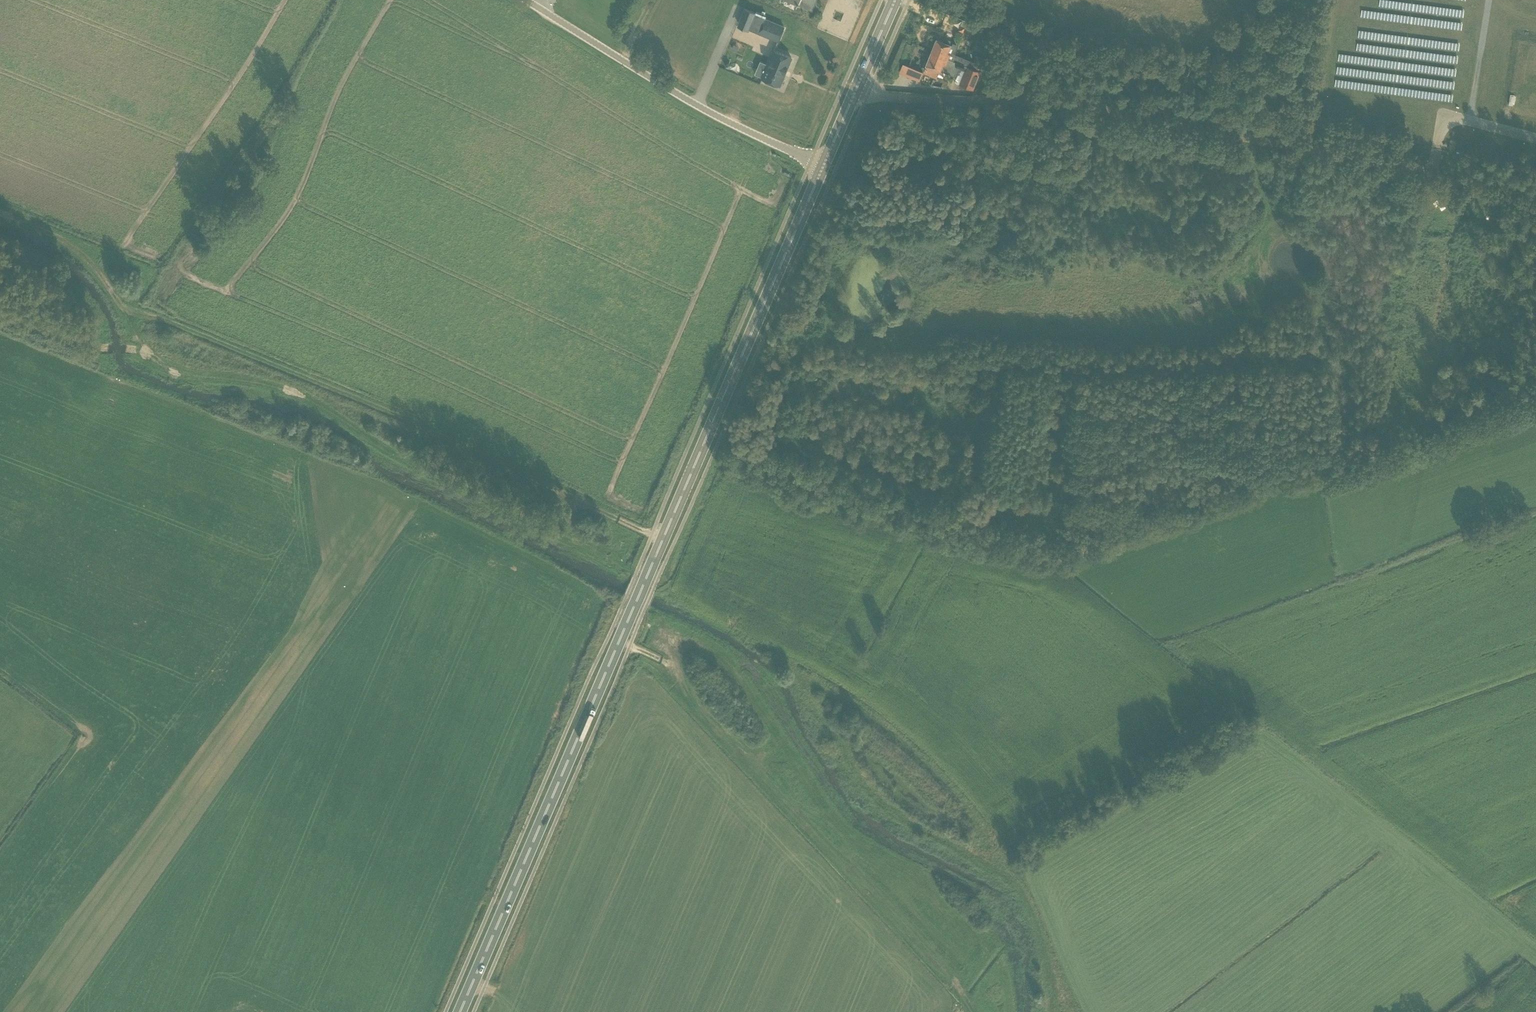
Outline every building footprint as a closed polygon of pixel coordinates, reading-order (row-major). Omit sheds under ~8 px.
[(811,10),(815,0),(788,0),(811,10)] [(756,12),(744,8),(737,26),(748,31),(749,29),(759,33),(766,16),(756,12)] [(945,21),(956,25),(960,18),(948,13),(945,21)] [(759,33),(778,41),(784,27),(765,19),(759,33)] [(937,38),(931,51),(960,63),(966,66),(968,66),(980,71),(981,68),(985,58),(976,55),(974,61),(955,54),(958,47),(952,44),(949,43),(950,40),(944,37),(942,41),(937,38)] [(760,61),(755,74),(762,77),(762,78),(780,85),(780,84),(783,84),(784,82),(785,80),(783,78),(784,75),(783,75),(785,70),(786,71),(791,58),(775,51),(774,50),(768,64),(760,61)] [(928,65),(926,70),(927,74),(933,77),(937,74),(939,70),(940,70),(941,69),(954,75),(953,76),(954,76),(958,67),(964,70),(966,66),(960,63),(931,51),(926,64),(928,65)] [(899,73),(920,81),(924,70),(904,62),(899,73)] [(964,70),(959,83),(973,89),(973,87),(980,71),(968,66),(966,66),(964,70)]
